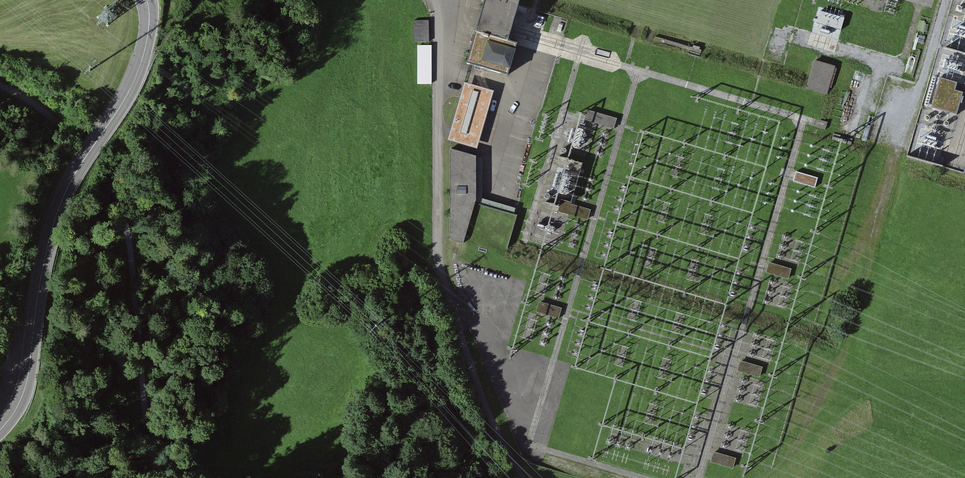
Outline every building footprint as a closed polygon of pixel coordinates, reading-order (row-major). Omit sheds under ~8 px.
[(517,4),(503,0),(484,0),(475,32),(507,42),(517,4)] [(818,24),(843,27),(846,12),(820,8),(818,24)] [(431,23),(414,23),(414,44),(430,44),(431,23)] [(516,45),(507,42),(475,32),(466,64),(469,65),(507,76),(516,45)] [(431,48),(418,48),(417,86),(431,86),(431,48)] [(836,65),(816,60),(808,88),(828,93),(836,65)] [(956,82),(940,78),(932,107),(956,114),(962,92),(954,90),(956,82)] [(474,149),(494,92),(464,83),(446,141),(451,142),(474,149)] [(617,119),(588,110),(586,120),(614,128),(617,119)] [(828,122),(815,118),(813,126),(825,130),(828,122)] [(475,159),(451,150),(450,149),(450,240),(450,241),(461,245),(505,258),(517,215),(475,201),(475,159)] [(818,178),(796,171),(793,181),(815,187),(818,178)] [(590,210),(562,201),(559,211),(587,219),(590,210)] [(792,269),(769,263),(767,272),(789,279),(792,269)] [(562,308),(540,302),(537,311),(559,318),(562,308)] [(762,367),(740,361),(737,371),(760,377),(762,367)] [(736,459),(714,452),(711,462),(733,468),(736,459)]
